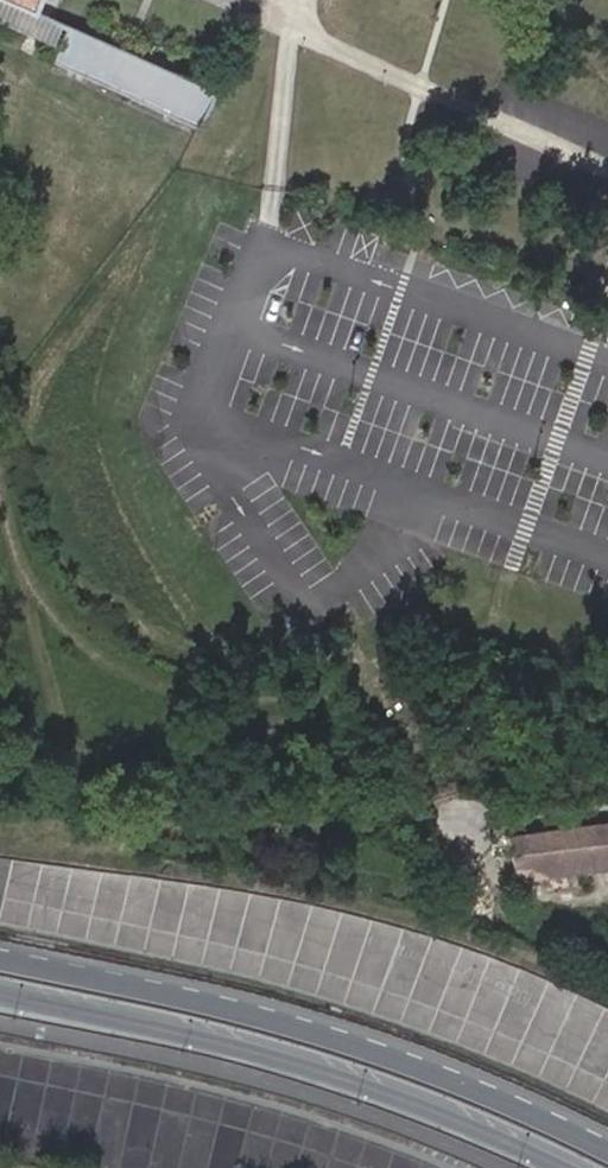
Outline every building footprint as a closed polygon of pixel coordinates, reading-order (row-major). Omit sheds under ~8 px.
[(19,0),(0,0),(0,19),(57,45),(67,22),(31,6),(19,0)] [(57,45),(54,53),(202,120),(217,84),(70,17),(57,45)] [(506,839),(509,876),(521,881),(607,872),(607,826),(506,839)]
